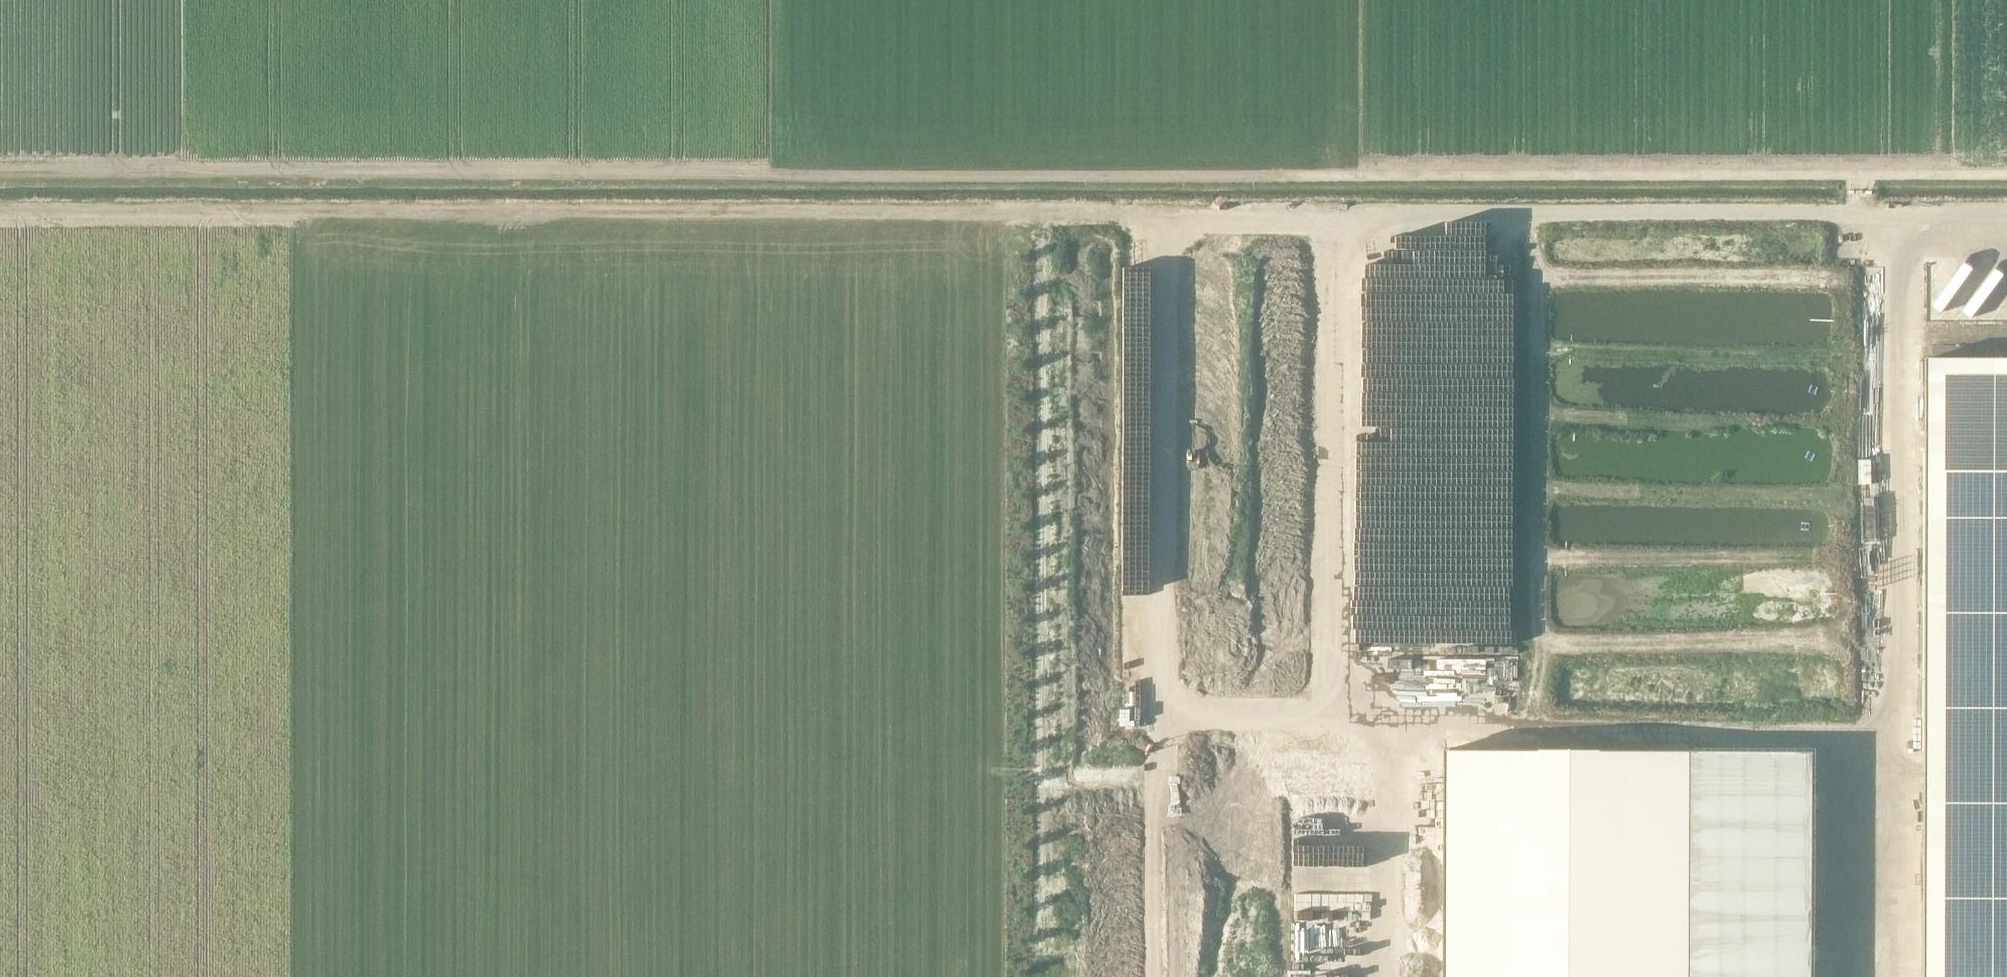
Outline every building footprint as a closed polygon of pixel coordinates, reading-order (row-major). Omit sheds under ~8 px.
[(1921,976),(2006,976),(2006,361),(1919,361),(1921,976)] [(1444,749),(1443,976),(1806,976),(1806,750),(1444,749)]
